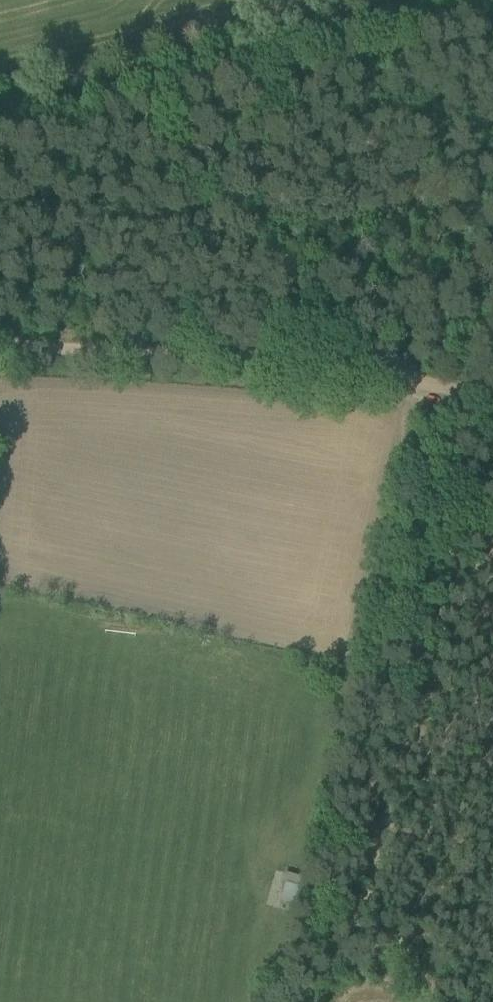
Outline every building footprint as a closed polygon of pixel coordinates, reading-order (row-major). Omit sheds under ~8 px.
[(309,880),(286,873),(283,882),(286,883),(281,901),(299,906),(305,888),(306,889),(309,880)]
